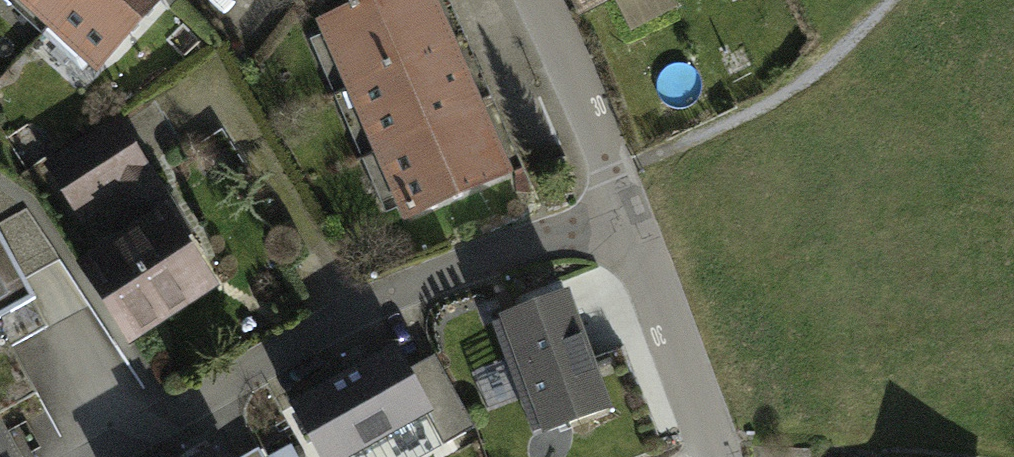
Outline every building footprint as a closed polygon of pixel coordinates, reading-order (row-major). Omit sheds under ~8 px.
[(51,23),(72,0),(26,0),(51,23)] [(51,23),(94,62),(109,52),(156,0),(72,0),(51,23)] [(429,0),(376,0),(325,22),(352,86),(449,44),(434,12),(429,0)] [(462,75),(449,44),(352,86),(380,149),(476,108),(462,75)] [(490,139),(476,108),(380,149),(408,214),(505,172),(490,139)] [(137,177),(107,129),(52,165),(82,212),(103,198),(137,177)] [(147,170),(137,177),(103,198),(128,238),(172,209),(147,170)] [(180,220),(172,209),(128,238),(124,240),(84,266),(129,336),(206,287),(168,228),(180,220)] [(35,299),(0,234),(0,317),(35,299)] [(565,293),(503,316),(546,431),(608,408),(565,293)] [(292,406),(321,456),(343,456),(425,411),(443,444),(475,426),(434,354),(407,369),(395,348),(292,406)] [(201,456),(227,456),(221,446),(201,456)] [(258,449),(244,456),(263,456),(258,449)]
